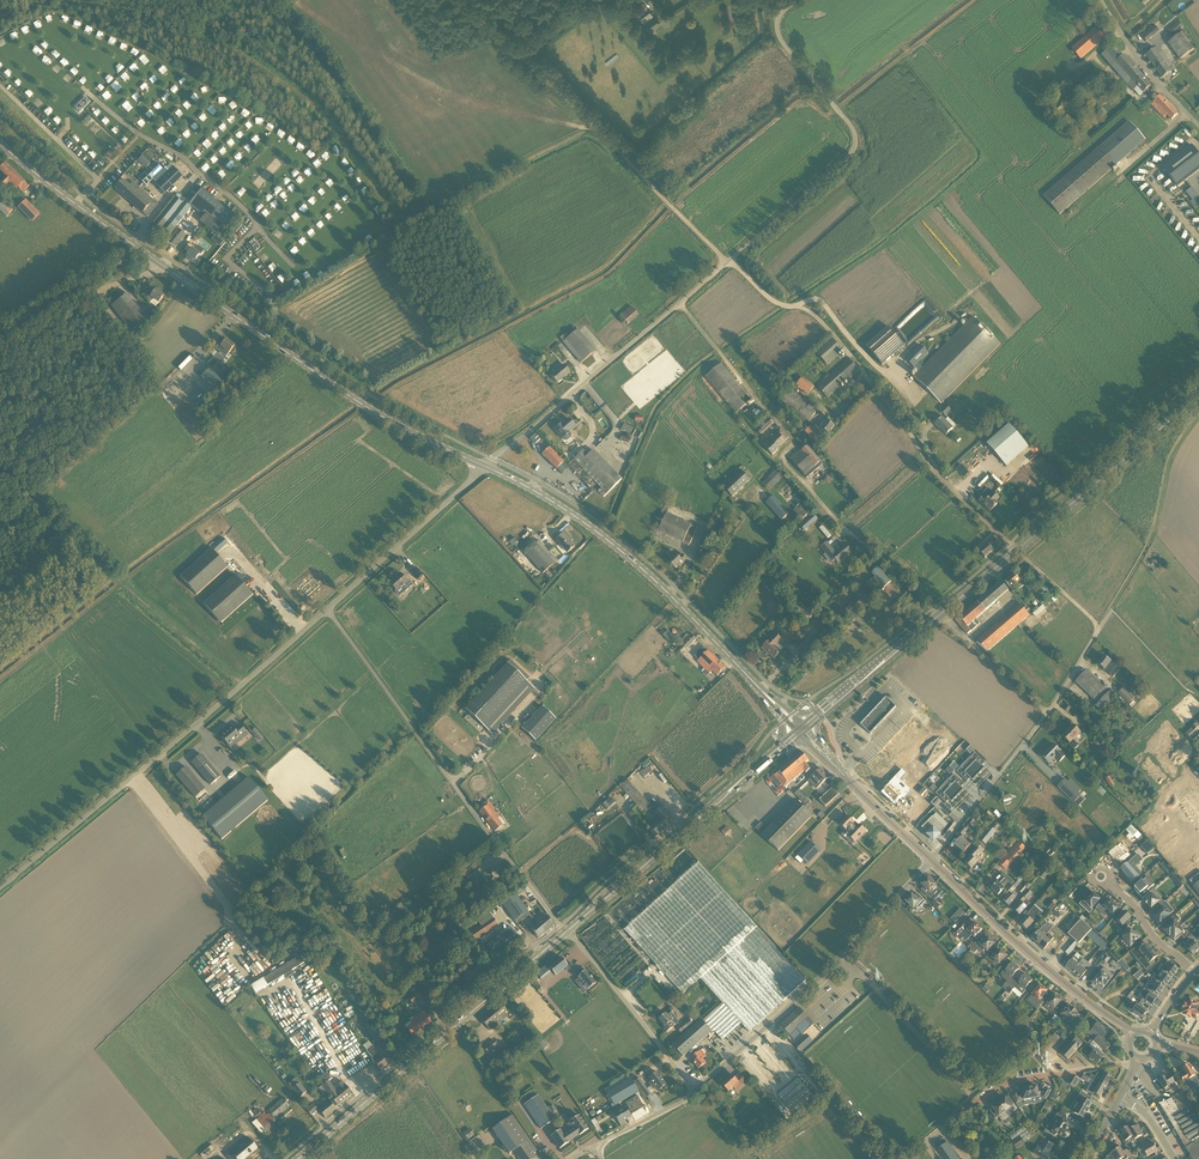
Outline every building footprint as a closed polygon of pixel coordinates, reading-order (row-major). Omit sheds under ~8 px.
[(750,12),(744,5),(741,8),(746,15),(750,12)] [(641,18),(642,20),(650,31),(659,24),(650,12),(641,18)] [(739,13),(732,17),(736,23),(742,18),(739,13)] [(1183,26),(1183,25),(1179,21),(1178,20),(1175,22),(1167,29),(1172,35),(1182,27),(1183,26)] [(1071,48),(1081,59),(1107,36),(1098,25),(1071,48)] [(1162,28),(1161,27),(1158,28),(1155,25),(1142,35),(1147,41),(1160,31),(1160,30),(1162,28)] [(86,27),(83,35),(88,37),(91,29),(86,27)] [(97,32),(94,40),(99,42),(103,34),(97,32)] [(1180,59),(1194,49),(1182,32),(1168,43),(1180,59)] [(44,48),(48,44),(44,40),(40,45),(44,48)] [(1132,80),(1127,84),(1133,91),(1138,87),(1143,93),(1151,86),(1124,55),(1122,57),(1113,45),(1101,55),(1111,66),(1116,62),(1132,80)] [(1172,72),(1165,63),(1155,49),(1146,56),(1162,79),(1172,72)] [(144,66),(149,62),(143,55),(138,60),(144,66)] [(116,64),(113,68),(119,74),(122,70),(116,64)] [(132,65),(128,69),(133,74),(137,70),(132,65)] [(164,77),(169,72),(163,66),(158,71),(164,77)] [(10,68),(3,73),(7,77),(13,71),(10,68)] [(1076,88),(1081,95),(1103,76),(1098,69),(1076,88)] [(120,77),(124,82),(129,78),(124,73),(120,77)] [(66,74),(62,78),(68,83),(72,79),(66,74)] [(104,78),(108,83),(113,79),(108,74),(104,78)] [(153,74),(148,79),(155,86),(160,81),(153,74)] [(115,81),(110,86),(117,93),(121,88),(115,81)] [(94,85),(100,92),(104,89),(98,82),(94,85)] [(140,86),(144,95),(151,91),(149,86),(146,87),(145,84),(140,86)] [(171,89),(177,95),(181,92),(174,85),(171,89)] [(28,89),(24,93),(29,98),(33,94),(28,89)] [(131,97),(137,103),(142,99),(136,92),(131,97)] [(194,94),(190,97),(197,104),(200,100),(194,94)] [(1167,115),(1172,120),(1178,114),(1160,96),(1151,104),(1164,118),(1167,115)] [(121,106),(131,115),(135,109),(126,101),(121,106)] [(182,107),(188,112),(191,109),(187,106),(190,103),(187,101),(182,107)] [(207,110),(212,114),(215,110),(211,106),(207,110)] [(91,112),(95,116),(99,111),(95,107),(91,112)] [(149,110),(145,114),(151,120),(155,116),(149,110)] [(170,127),(175,123),(170,118),(166,122),(170,127)] [(1044,196),(1060,214),(1145,140),(1129,121),(1044,196)] [(194,130),(200,127),(197,122),(191,125),(194,130)] [(247,123),(243,126),(249,132),(253,128),(247,123)] [(223,134),(228,130),(223,124),(218,129),(223,134)] [(114,125),(110,130),(115,134),(119,129),(114,125)] [(157,130),(162,135),(167,131),(162,126),(157,130)] [(77,133),(81,136),(86,130),(83,127),(77,133)] [(187,130),(183,134),(189,141),(193,137),(187,130)] [(216,131),(211,137),(215,141),(220,135),(216,131)] [(239,131),(236,134),(241,139),(244,135),(239,131)] [(180,150),(185,145),(178,139),(173,143),(180,150)] [(206,141),(202,144),(208,150),(212,147),(206,141)] [(1198,170),(1198,155),(1191,145),(1162,167),(1177,187),(1188,178),(1198,170)] [(193,154),(198,160),(203,155),(198,149),(193,154)] [(238,153),(234,157),(238,161),(243,157),(238,153)] [(313,164),(319,170),(324,166),(318,159),(313,164)] [(25,182),(6,163),(0,169),(0,170),(6,176),(0,182),(0,189),(1,191),(8,184),(20,195),(29,186),(25,182)] [(153,180),(163,170),(156,163),(139,179),(146,186),(149,183),(146,181),(150,177),(153,180)] [(166,168),(169,171),(155,184),(165,193),(182,176),(173,167),(170,164),(166,168)] [(304,172),(308,176),(312,172),(308,168),(304,172)] [(325,183),(332,190),(336,186),(329,179),(325,183)] [(130,186),(123,180),(115,189),(143,213),(153,201),(133,183),(130,186)] [(189,206),(202,190),(195,185),(184,199),(183,201),(189,206)] [(1190,203),(1194,207),(1198,203),(1198,197),(1192,188),(1186,192),(1193,201),(1190,203)] [(189,206),(191,207),(192,207),(204,217),(207,214),(210,217),(204,225),(219,237),(235,217),(202,190),(189,206)] [(184,199),(179,194),(176,197),(183,202),(183,201),(184,199)] [(176,227),(191,207),(189,206),(183,201),(183,202),(176,197),(149,231),(166,244),(167,242),(175,248),(186,235),(176,227)] [(313,205),(317,201),(312,197),(308,201),(313,205)] [(7,205),(10,202),(7,199),(4,202),(2,199),(0,201),(0,210),(6,216),(13,210),(7,205)] [(30,219),(37,212),(26,200),(18,208),(30,219)] [(337,212),(341,208),(337,204),(333,208),(337,212)] [(1182,237),(1187,239),(1190,233),(1185,231),(1182,237)] [(249,244),(256,252),(259,249),(252,241),(249,244)] [(204,251),(195,245),(194,247),(189,244),(184,251),(189,254),(187,256),(191,259),(190,260),(197,265),(201,260),(197,258),(199,255),(200,256),(204,251)] [(289,250),(294,255),(298,251),(294,246),(289,250)] [(263,253),(259,257),(263,262),(267,258),(263,253)] [(153,299),(159,303),(164,296),(156,290),(151,297),(148,295),(145,299),(150,303),(153,299)] [(127,295),(122,298),(111,306),(132,334),(150,320),(143,312),(141,313),(127,295)] [(620,316),(627,324),(638,315),(631,307),(620,316)] [(973,317),(914,377),(941,404),(1000,344),(973,317)] [(570,336),(577,330),(574,327),(567,332),(570,336)] [(888,327),(866,347),(882,365),(904,346),(888,327)] [(570,336),(563,342),(581,363),(595,351),(577,330),(570,336)] [(832,338),(816,352),(827,365),(843,351),(832,338)] [(234,346),(226,340),(221,347),(219,345),(216,349),(222,353),(226,357),(229,353),(234,346)] [(919,363),(928,353),(920,345),(905,360),(918,372),(922,367),(919,363)] [(859,370),(848,359),(817,387),(827,398),(842,385),(845,388),(847,386),(844,383),(859,370)] [(736,414),(752,401),(722,364),(706,377),(736,414)] [(219,378),(207,365),(198,373),(210,386),(219,378)] [(564,365),(551,376),(557,383),(570,373),(564,365)] [(226,370),(219,376),(222,380),(230,374),(226,370)] [(814,386),(802,378),(796,387),(808,395),(814,386)] [(803,396),(792,388),(782,402),(801,416),(799,419),(804,422),(806,420),(809,422),(819,409),(802,397),(803,396)] [(926,399),(921,404),(926,409),(931,404),(926,399)] [(945,415),(951,410),(947,406),(942,412),(945,415)] [(756,428),(762,434),(774,423),(768,417),(756,428)] [(948,418),(945,421),(942,417),(935,424),(946,435),(953,428),(956,425),(948,418)] [(571,435),(569,433),(570,433),(568,431),(575,426),(569,419),(563,425),(562,424),(554,430),(563,439),(564,441),(567,441),(570,438),(571,435)] [(819,427),(822,429),(829,434),(834,426),(828,421),(827,422),(824,419),(819,427)] [(628,437),(633,428),(624,423),(620,430),(626,432),(624,435),(628,437)] [(1007,466),(1029,447),(1009,425),(986,444),(1007,466)] [(819,434),(811,426),(805,431),(812,439),(819,434)] [(780,428),(763,445),(772,455),(779,449),(778,447),(789,437),(780,428)] [(806,433),(800,428),(795,433),(801,439),(806,433)] [(630,439),(623,436),(621,441),(628,445),(630,439)] [(565,461),(550,446),(542,455),(557,469),(565,461)] [(808,446),(791,460),(806,478),(823,465),(808,446)] [(590,454),(589,456),(583,451),(573,460),(574,461),(569,465),(578,475),(583,470),(601,488),(598,491),(604,497),(622,479),(593,451),(590,454)] [(732,497),(750,481),(739,469),(721,485),(732,497)] [(784,476),(777,469),(762,484),(769,491),(784,476)] [(986,493),(983,497),(979,501),(988,509),(989,507),(992,510),(998,504),(996,502),(999,498),(994,493),(990,497),(986,493)] [(782,521),(789,514),(774,496),(766,503),(782,521)] [(794,510),(802,520),(811,512),(803,502),(794,510)] [(698,528),(667,513),(658,531),(689,546),(698,528)] [(812,513),(799,526),(805,531),(817,518),(812,513)] [(766,519),(762,514),(757,519),(761,523),(766,519)] [(563,534),(556,540),(567,553),(574,547),(563,534)] [(996,535),(992,539),(999,546),(1003,542),(996,535)] [(988,544),(979,552),(985,558),(994,550),(990,546),(993,543),(991,540),(987,543),(988,544)] [(525,553),(543,574),(557,562),(539,541),(525,553)] [(827,554),(833,550),(827,543),(821,547),(827,554)] [(833,556),(839,563),(852,552),(846,545),(833,556)] [(212,548),(181,576),(197,595),(228,567),(212,548)] [(669,556),(673,560),(670,563),(671,564),(670,564),(672,566),(673,566),(675,568),(678,566),(680,567),(687,559),(683,555),(680,559),(673,552),(669,556)] [(416,567),(410,571),(417,580),(423,575),(416,567)] [(872,573),(875,577),(884,588),(892,581),(880,567),(872,573)] [(390,584),(396,591),(407,582),(400,573),(396,577),(397,578),(390,584)] [(1015,585),(1019,590),(1024,585),(1014,573),(1005,581),(1011,589),(1015,585)] [(236,576),(205,604),(222,623),(253,595),(236,576)] [(885,588),(884,588),(875,577),(866,585),(869,588),(863,593),(869,600),(875,596),(885,588)] [(1035,588),(1043,582),(1040,578),(1033,585),(1035,588)] [(301,589),(308,596),(319,586),(313,579),(305,585),(303,582),(299,586),(301,589)] [(976,619),(1008,591),(1001,582),(956,621),(967,634),(980,624),(976,619)] [(1045,583),(1041,586),(1042,587),(1046,591),(1050,596),(1054,592),(1045,583)] [(871,603),(869,600),(863,593),(856,598),(857,599),(847,607),(844,610),(848,615),(852,613),(853,614),(863,606),(865,608),(871,603)] [(1021,605),(977,643),(987,652),(1029,615),(1021,605)] [(1043,605),(1033,613),(1035,617),(1046,608),(1043,605)] [(832,617),(838,624),(841,622),(841,623),(846,619),(840,611),(832,617)] [(686,648),(687,649),(696,639),(691,633),(676,648),(681,653),(686,648)] [(776,635),(770,640),(762,649),(767,653),(768,652),(774,659),(782,652),(776,646),(781,640),(776,635)] [(708,651),(697,662),(709,674),(712,671),(718,676),(725,669),(718,661),(708,651)] [(1098,664),(1105,670),(1104,671),(1111,676),(1117,667),(1111,662),(1104,656),(1098,664)] [(511,660),(470,704),(470,705),(465,709),(492,735),(535,689),(527,682),(530,678),(511,660)] [(1075,682),(1098,704),(1096,706),(1101,711),(1116,695),(1111,690),(1109,692),(1107,691),(1086,670),(1075,682)] [(1134,699),(1124,688),(1118,693),(1129,704),(1134,699)] [(896,707),(890,701),(886,697),(882,702),(881,701),(879,703),(880,704),(874,710),(873,710),(871,712),(872,712),(860,725),(870,735),(896,707)] [(534,741),(554,719),(540,707),(520,729),(534,741)] [(1194,725),(1191,729),(1193,732),(1198,727),(1198,725),(1197,723),(1194,725)] [(233,742),(235,744),(248,734),(241,725),(235,730),(232,727),(221,737),(231,748),(229,746),(233,742)] [(1079,746),(1073,740),(1081,733),(1073,725),(1062,736),(1070,743),(1069,744),(1075,750),(1079,746)] [(251,732),(255,737),(260,733),(255,728),(251,732)] [(1065,756),(1060,751),(1053,745),(1042,756),(1049,763),(1055,757),(1060,762),(1065,756)] [(966,751),(970,755),(974,750),(970,746),(966,751)] [(809,761),(802,752),(774,776),(774,775),(770,778),(775,783),(778,780),(785,788),(804,771),(806,773),(810,769),(805,763),(809,761)] [(210,785),(220,776),(201,753),(191,762),(210,785)] [(975,762),(970,767),(979,775),(985,768),(982,766),(985,763),(976,753),(971,757),(971,758),(975,762)] [(875,763),(862,777),(876,790),(879,786),(877,784),(885,775),(887,777),(891,773),(883,766),(881,768),(875,763)] [(953,763),(949,767),(954,772),(958,768),(953,763)] [(205,789),(186,766),(175,775),(195,798),(205,789)] [(979,775),(970,767),(966,772),(961,767),(961,768),(957,772),(967,782),(970,778),(972,781),(979,775)] [(821,769),(812,778),(809,781),(817,789),(820,786),(829,778),(821,769)] [(890,786),(885,792),(892,798),(895,801),(896,799),(897,800),(900,796),(904,800),(911,793),(907,789),(904,792),(897,784),(907,774),(902,770),(888,784),(890,786)] [(649,772),(647,774),(653,781),(655,779),(649,772)] [(954,783),(949,788),(957,796),(964,790),(961,788),(964,784),(954,775),(950,779),(954,783)] [(1109,776),(1105,779),(1111,787),(1115,784),(1109,776)] [(249,777),(203,816),(222,839),(268,800),(249,777)] [(1073,803),(1081,795),(1065,780),(1057,787),(1073,803)] [(957,796),(949,788),(945,784),(944,784),(940,789),(936,794),(946,803),(949,800),(951,803),(957,796)] [(938,789),(933,785),(929,789),(934,793),(938,789)] [(1192,798),(1198,792),(1198,789),(1195,785),(1187,792),(1192,798)] [(617,799),(622,795),(628,801),(630,799),(620,788),(613,794),(617,799)] [(819,800),(826,807),(840,795),(833,788),(819,800)] [(799,789),(795,794),(806,806),(810,802),(799,789)] [(1003,797),(1002,797),(1002,798),(1002,799),(1002,800),(1002,802),(1003,803),(1004,804),(1005,805),(1006,805),(1007,805),(1008,805),(1009,805),(1010,804),(1011,803),(1011,802),(1011,801),(1011,800),(1011,799),(1011,798),(1010,797),(1009,796),(1008,796),(1007,795),(1006,795),(1005,795),(1004,796),(1003,797)] [(611,797),(603,804),(607,810),(615,803),(611,797)] [(487,800),(477,808),(479,811),(495,832),(503,826),(497,819),(500,817),(487,800)] [(778,851),(812,816),(796,800),(762,835),(778,851)] [(947,807),(941,801),(938,805),(944,811),(947,807)] [(914,804),(907,812),(914,819),(919,813),(925,818),(934,808),(931,804),(925,810),(923,808),(921,811),(914,804)] [(1141,817),(1146,822),(1154,815),(1150,810),(1141,817)] [(1146,822),(1150,827),(1158,820),(1154,815),(1146,822)] [(840,825),(851,835),(849,837),(855,842),(866,831),(860,825),(858,827),(854,823),(848,817),(840,825)] [(941,835),(940,833),(945,828),(933,817),(922,828),(928,834),(927,835),(934,842),(941,835)] [(963,835),(974,822),(970,819),(964,827),(959,833),(962,835),(963,835)] [(1150,827),(1154,832),(1162,825),(1158,820),(1150,827)] [(1154,832),(1158,837),(1167,830),(1162,825),(1154,832)] [(727,826),(721,832),(726,837),(731,831),(727,826)] [(985,844),(996,832),(990,827),(978,841),(981,844),(983,842),(985,844)] [(1159,839),(1164,844),(1172,837),(1168,832),(1159,839)] [(966,838),(963,835),(962,835),(954,845),(964,853),(970,846),(973,842),(966,837),(966,838)] [(1172,837),(1164,844),(1168,849),(1176,842),(1172,837)] [(1026,847),(1022,843),(1019,841),(999,863),(1006,869),(1026,847)] [(1148,855),(1155,849),(1148,841),(1141,847),(1148,855)] [(798,855),(808,864),(820,851),(810,842),(798,855)] [(1168,849),(1172,854),(1180,847),(1176,842),(1168,849)] [(1115,849),(1115,848),(1113,850),(1111,852),(1110,853),(1109,853),(1108,854),(1111,857),(1110,858),(1111,858),(1112,859),(1114,861),(1115,860),(1118,862),(1119,861),(1121,864),(1130,856),(1128,853),(1126,854),(1122,850),(1125,848),(1121,844),(1115,849)] [(971,869),(977,862),(974,859),(981,851),(977,847),(972,852),(973,852),(967,858),(969,859),(965,863),(968,866),(969,868),(970,868),(971,869)] [(1172,854),(1176,859),(1185,852),(1180,847),(1172,854)] [(1127,864),(1120,870),(1122,872),(1122,873),(1122,872),(1124,874),(1123,874),(1124,874),(1131,882),(1138,876),(1132,869),(1142,860),(1138,854),(1129,862),(1127,864)] [(1198,870),(1198,863),(1195,859),(1190,863),(1197,872),(1198,870)] [(474,862),(461,871),(464,877),(466,875),(470,881),(481,872),(474,862)] [(1168,866),(1164,862),(1160,865),(1164,870),(1168,866)] [(683,994),(688,990),(700,979),(723,1003),(703,1021),(713,1031),(714,1033),(715,1032),(723,1040),(720,1037),(739,1021),(749,1032),(806,980),(757,927),(699,863),(625,930),(683,994)] [(497,867),(490,872),(489,871),(484,875),(488,880),(490,879),(492,883),(499,878),(498,876),(502,873),(497,867)] [(1177,877),(1173,872),(1169,876),(1173,881),(1177,877)] [(924,887),(921,890),(930,898),(933,895),(935,886),(936,886),(927,877),(925,880),(925,881),(924,882),(922,885),(924,887)] [(1006,881),(1006,880),(1003,877),(997,883),(991,889),(998,895),(1004,890),(1005,891),(1010,885),(1006,881)] [(1016,899),(1011,894),(1015,889),(1020,883),(1016,880),(1011,886),(1003,894),(1007,897),(1004,901),(1009,906),(1016,899)] [(1134,888),(1137,891),(1137,892),(1139,895),(1140,894),(1144,898),(1149,893),(1147,891),(1153,886),(1150,881),(1146,885),(1142,881),(1134,888)] [(1019,892),(1022,895),(1027,889),(1024,886),(1019,892)] [(1032,894),(1027,889),(1022,895),(1024,897),(1016,905),(1017,906),(1014,910),(1019,915),(1026,908),(1023,904),(1032,894)] [(1093,894),(1084,903),(1088,906),(1085,909),(1089,914),(1093,910),(1092,909),(1100,900),(1097,897),(1097,896),(1094,893),(1093,894)] [(906,901),(905,901),(914,909),(917,905),(918,906),(919,907),(921,907),(922,906),(923,905),(926,902),(917,894),(914,897),(912,895),(909,898),(908,897),(906,900),(906,901)] [(1152,894),(1145,901),(1151,909),(1156,905),(1158,908),(1164,902),(1160,898),(1157,900),(1152,894)] [(503,904),(514,921),(528,912),(516,895),(503,904)] [(969,908),(960,899),(956,902),(966,911),(969,908)] [(1106,904),(1103,902),(1097,909),(1100,912),(1102,909),(1108,914),(1110,912),(1113,915),(1119,909),(1109,900),(1106,904)] [(934,901),(932,903),(938,909),(940,907),(934,901)] [(1056,905),(1055,905),(1053,902),(1048,908),(1051,911),(1056,905)] [(1166,911),(1170,907),(1165,902),(1157,909),(1160,912),(1154,917),(1157,920),(1156,921),(1159,923),(1160,923),(1170,915),(1166,911)] [(1031,926),(1039,917),(1042,913),(1034,906),(1026,916),(1027,917),(1020,924),(1021,925),(1021,926),(1022,926),(1022,927),(1023,927),(1026,929),(1030,925),(1031,926)] [(950,919),(955,923),(965,913),(960,909),(950,919)] [(1125,913),(1117,920),(1123,926),(1120,929),(1123,932),(1131,925),(1128,922),(1131,919),(1129,916),(1130,915),(1127,913),(1126,914),(1125,913)] [(554,925),(546,915),(545,914),(536,921),(539,925),(533,930),(539,937),(554,925)] [(1169,936),(1181,926),(1177,922),(1179,921),(1179,919),(1175,915),(1168,921),(1171,925),(1164,931),(1169,936)] [(474,942),(498,926),(493,918),(469,934),(474,942)] [(1068,934),(1076,941),(1079,943),(1079,944),(1086,936),(1091,930),(1080,920),(1068,934)] [(971,936),(974,938),(982,930),(981,929),(981,928),(981,927),(980,926),(978,926),(974,923),(968,929),(967,927),(969,925),(965,922),(954,934),(957,937),(962,932),(967,937),(968,937),(969,937),(970,937),(971,937),(971,936)] [(1185,932),(1181,926),(1169,936),(1170,936),(1174,942),(1181,936),(1184,939),(1190,934),(1187,930),(1185,932)] [(1032,939),(1038,944),(1045,937),(1043,935),(1046,931),(1042,928),(1039,932),(1038,932),(1032,939)] [(1104,951),(1105,948),(1108,945),(1091,930),(1086,936),(1101,948),(1104,951)] [(1130,947),(1140,937),(1136,932),(1134,934),(1130,930),(1127,933),(1124,936),(1122,938),(1130,947)] [(1045,937),(1038,944),(1044,950),(1051,942),(1055,946),(1059,942),(1050,935),(1047,939),(1045,937)] [(1198,943),(1191,935),(1187,939),(1191,944),(1186,947),(1193,955),(1198,950),(1198,949),(1196,945),(1198,943)] [(982,936),(974,945),(984,955),(986,952),(995,944),(994,943),(995,942),(992,940),(991,941),(988,938),(986,940),(982,936)] [(1079,943),(1076,941),(1066,953),(1068,955),(1079,943)] [(1143,959),(1152,951),(1146,944),(1140,950),(1139,947),(1132,953),(1136,958),(1140,955),(1143,959)] [(271,969),(255,948),(238,961),(270,1004),(287,991),(284,986),(311,966),(298,949),(271,969)] [(974,952),(970,948),(965,953),(969,957),(974,952)] [(986,958),(995,967),(1007,956),(1004,953),(1002,952),(1002,953),(1000,950),(998,953),(995,950),(986,958)] [(1158,957),(1152,951),(1143,959),(1147,962),(1143,966),(1147,971),(1155,963),(1153,961),(1158,957)] [(1096,968),(1100,963),(1097,960),(1100,956),(1097,953),(1089,962),(1096,968)] [(204,956),(195,963),(201,970),(204,968),(212,977),(215,974),(210,968),(212,966),(204,956)] [(1065,967),(1071,973),(1078,965),(1077,964),(1080,961),(1074,956),(1065,967)] [(561,957),(549,967),(556,976),(568,966),(561,957)] [(1122,960),(1117,964),(1123,969),(1125,970),(1127,972),(1130,969),(1122,960)] [(1013,963),(1012,963),(1005,971),(1004,970),(1003,971),(1002,972),(1002,973),(1002,974),(1002,975),(1002,976),(1002,977),(1003,978),(1005,980),(1007,982),(1008,981),(1012,977),(1019,969),(1017,967),(1017,966),(1013,964),(1013,963)] [(1079,979),(1080,980),(1086,972),(1088,973),(1091,969),(1084,963),(1083,964),(1080,967),(1078,965),(1071,973),(1077,977),(1076,977),(1078,979),(1079,979)] [(1158,970),(1164,975),(1164,974),(1171,979),(1173,976),(1178,970),(1171,965),(1168,969),(1162,965),(1158,970)] [(536,975),(540,980),(550,972),(545,967),(536,975)] [(586,970),(577,977),(588,990),(596,983),(592,978),(589,975),(586,970)] [(1111,979),(1101,971),(1092,982),(1097,986),(1098,985),(1103,989),(1111,979)] [(1166,986),(1171,979),(1164,974),(1164,975),(1161,979),(1155,974),(1151,980),(1157,984),(1164,989),(1164,988),(1166,986)] [(1025,989),(1033,981),(1032,980),(1029,976),(1028,977),(1026,975),(1018,983),(1015,988),(1014,988),(1015,988),(1022,995),(1026,990),(1025,989)] [(1113,997),(1119,990),(1115,987),(1122,979),(1117,975),(1109,986),(1111,987),(1107,992),(1113,997)] [(1006,991),(1011,984),(1008,981),(1007,982),(1002,988),(1006,991)] [(1010,994),(1015,988),(1014,988),(1015,988),(1011,984),(1006,991),(1010,994)] [(1159,995),(1164,989),(1157,984),(1154,988),(1148,984),(1146,987),(1144,989),(1150,994),(1150,993),(1157,998),(1159,995)] [(1040,985),(1032,996),(1030,998),(1040,1007),(1047,997),(1044,994),(1046,992),(1044,990),(1043,989),(1043,988),(1040,985)] [(1123,994),(1119,990),(1113,997),(1120,1003),(1123,998),(1126,1000),(1127,998),(1130,994),(1132,992),(1134,989),(1130,986),(1123,994)] [(413,1005),(423,998),(419,992),(409,999),(413,1005)] [(1152,1005),(1157,998),(1150,993),(1150,994),(1147,998),(1141,993),(1137,999),(1141,1002),(1150,1008),(1152,1005)] [(1055,1015),(1062,1006),(1059,1004),(1062,1001),(1058,998),(1059,997),(1056,995),(1055,995),(1051,1000),(1045,1007),(1055,1016),(1055,1015)] [(1198,1018),(1198,1012),(1196,1011),(1198,1006),(1198,1003),(1190,998),(1186,1004),(1185,1004),(1182,1008),(1184,1009),(1181,1013),(1190,1019),(1191,1017),(1197,1021),(1198,1018)] [(1147,1012),(1150,1008),(1141,1002),(1139,1006),(1137,1005),(1132,1011),(1134,1012),(1133,1013),(1137,1016),(1138,1015),(1139,1016),(1143,1018),(1147,1012)] [(505,1014),(507,1012),(501,1005),(482,1021),(490,1031),(508,1016),(505,1014)] [(1066,1009),(1062,1006),(1055,1015),(1061,1020),(1063,1017),(1067,1020),(1075,1010),(1072,1008),(1071,1009),(1068,1007),(1066,1009)] [(799,1008),(794,1012),(780,1025),(790,1036),(797,1030),(802,1035),(814,1024),(799,1008)] [(345,1014),(348,1019),(355,1015),(352,1010),(345,1014)] [(1078,1013),(1075,1010),(1067,1020),(1070,1023),(1068,1026),(1073,1030),(1081,1022),(1077,1019),(1080,1016),(1077,1014),(1078,1013)] [(669,1018),(673,1015),(671,1011),(667,1014),(660,1019),(665,1027),(664,1028),(667,1032),(672,1029),(674,1027),(671,1023),(672,1022),(669,1018)] [(413,1024),(407,1029),(412,1036),(431,1022),(424,1012),(418,1016),(421,1019),(417,1022),(414,1019),(411,1021),(413,1024)] [(681,1034),(689,1027),(694,1024),(690,1019),(677,1028),(681,1034)] [(713,1031),(703,1021),(702,1020),(673,1045),(683,1057),(713,1031)] [(370,1021),(365,1024),(379,1046),(384,1043),(370,1021)] [(1093,1037),(1087,1044),(1090,1047),(1094,1041),(1097,1045),(1100,1047),(1105,1052),(1110,1047),(1102,1039),(1109,1031),(1098,1023),(1089,1034),(1093,1037)] [(799,1052),(813,1043),(807,1034),(793,1044),(799,1052)] [(1077,1038),(1062,1054),(1068,1060),(1083,1044),(1077,1038)] [(543,1049),(548,1046),(543,1040),(539,1043),(543,1049)] [(493,1041),(485,1047),(484,1048),(490,1056),(499,1049),(493,1041)] [(1100,1047),(1097,1045),(1092,1050),(1095,1052),(1090,1057),(1093,1060),(1094,1059),(1098,1063),(1103,1058),(1102,1057),(1103,1056),(1097,1050),(1100,1047)] [(372,1060),(380,1070),(388,1064),(382,1057),(379,1059),(375,1054),(373,1050),(368,1054),(372,1060)] [(706,1056),(702,1050),(692,1057),(695,1061),(694,1062),(699,1069),(707,1064),(703,1058),(706,1056)] [(1188,1090),(1193,1087),(1198,1083),(1198,1082),(1189,1065),(1188,1066),(1186,1065),(1185,1067),(1182,1069),(1183,1071),(1179,1073),(1188,1090)] [(648,1083),(651,1086),(661,1079),(657,1072),(649,1078),(651,1081),(648,1083)] [(352,1094),(342,1082),(334,1089),(329,1081),(332,1079),(327,1073),(318,1080),(331,1098),(337,1106),(352,1094)] [(1101,1097),(1107,1086),(1112,1078),(1104,1073),(1103,1073),(1098,1081),(1095,1079),(1089,1091),(1101,1097)] [(736,1090),(741,1085),(742,1085),(746,1081),(740,1074),(735,1078),(732,1075),(722,1085),(729,1092),(733,1087),(736,1090)] [(1080,1079),(1072,1075),(1067,1083),(1075,1088),(1080,1079)] [(262,1090),(270,1082),(264,1076),(256,1084),(262,1090)] [(1191,1108),(1192,1107),(1179,1085),(1177,1087),(1170,1076),(1167,1078),(1166,1077),(1159,1081),(1166,1092),(1167,1092),(1169,1092),(1172,1098),(1160,1105),(1193,1158),(1198,1158),(1198,1120),(1191,1108)] [(633,1082),(634,1083),(645,1098),(651,1094),(639,1078),(633,1082)] [(633,1098),(638,1095),(632,1084),(629,1079),(624,1082),(606,1092),(615,1106),(632,1096),(633,1098)] [(666,1085),(661,1079),(651,1086),(653,1090),(656,1088),(658,1091),(666,1085)] [(1060,1086),(1067,1090),(1069,1086),(1063,1082),(1060,1086)] [(300,1083),(292,1089),(300,1098),(307,1092),(300,1083)] [(1034,1086),(1029,1087),(1031,1099),(1039,1097),(1042,1096),(1041,1097),(1046,1100),(1052,1090),(1047,1087),(1045,1091),(1038,1092),(1037,1086),(1034,1087),(1034,1086)] [(1031,1099),(1029,1087),(1024,1087),(1025,1089),(1022,1089),(1023,1095),(1018,1096),(1016,1093),(1012,1096),(1017,1103),(1021,1101),(1021,1100),(1024,1100),(1031,1099)] [(557,1112),(552,1104),(547,1107),(548,1108),(548,1109),(538,1095),(524,1105),(540,1130),(555,1120),(552,1114),(553,1115),(557,1112)] [(1080,1095),(1076,1101),(1080,1103),(1074,1113),(1083,1118),(1092,1104),(1083,1099),(1084,1097),(1080,1095)] [(625,1103),(632,1115),(644,1108),(637,1096),(625,1103)] [(290,1106),(283,1098),(268,1110),(266,1113),(265,1112),(256,1119),(264,1128),(275,1118),(275,1119),(290,1106)] [(317,1108),(325,1119),(336,1109),(328,1099),(321,1105),(317,1108)] [(998,1102),(1006,1112),(1009,1110),(1012,1113),(1017,1109),(1011,1099),(1008,1102),(1006,1099),(1003,1100),(1002,1099),(998,1102)] [(1053,1106),(1055,1105),(1048,1101),(1045,1107),(1048,1109),(1053,1106)] [(1008,1117),(1006,1112),(998,1102),(994,1105),(995,1106),(993,1108),(995,1111),(992,1113),(996,1119),(999,1117),(1002,1121),(1008,1117)] [(594,1110),(596,1109),(593,1103),(586,1107),(591,1116),(595,1113),(594,1110)] [(313,1104),(306,1110),(311,1116),(318,1110),(313,1104)] [(615,1114),(620,1123),(631,1116),(626,1108),(615,1114)] [(1070,1114),(1061,1108),(1058,1114),(1067,1120),(1070,1114)] [(514,1150),(520,1158),(533,1158),(536,1157),(533,1153),(536,1151),(512,1115),(491,1129),(509,1154),(514,1150)] [(570,1131),(567,1133),(564,1135),(560,1130),(551,1136),(557,1144),(560,1149),(569,1143),(568,1142),(579,1135),(579,1136),(588,1130),(585,1125),(579,1116),(566,1125),(570,1131)] [(591,1121),(595,1128),(599,1126),(595,1118),(591,1121)] [(1068,1127),(1067,1127),(1068,1126),(1067,1122),(1064,1120),(1060,1120),(1057,1126),(1053,1127),(1051,1130),(1052,1134),(1055,1136),(1059,1135),(1063,1138),(1068,1138),(1070,1135),(1069,1131),(1068,1130),(1069,1129),(1068,1127)] [(1127,1127),(1135,1140),(1143,1135),(1144,1137),(1148,1134),(1144,1127),(1141,1129),(1138,1125),(1137,1125),(1134,1126),(1135,1127),(1131,1129),(1131,1128),(1132,1127),(1131,1125),(1127,1127)] [(1024,1127),(1009,1137),(1011,1140),(1019,1135),(1023,1142),(1031,1137),(1024,1127)] [(1124,1142),(1129,1139),(1131,1142),(1135,1140),(1127,1127),(1121,1131),(1123,1134),(1120,1136),(1124,1142)] [(469,1128),(462,1133),(467,1140),(474,1134),(469,1128)] [(226,1156),(229,1158),(245,1158),(258,1148),(251,1140),(250,1140),(248,1137),(243,1142),(246,1144),(240,1149),(238,1146),(226,1156)] [(1019,1137),(1012,1143),(1016,1149),(1024,1144),(1019,1137)] [(944,1139),(944,1138),(933,1146),(936,1145),(939,1149),(937,1150),(942,1158),(943,1158),(958,1158),(944,1139)] [(1034,1154),(1043,1158),(1050,1158),(1051,1156),(1048,1154),(1053,1146),(1045,1140),(1040,1149),(1038,1148),(1034,1154)] [(1161,1150),(1156,1142),(1150,1146),(1148,1142),(1138,1148),(1140,1152),(1143,1150),(1147,1157),(1154,1153),(1155,1154),(1161,1150)] [(1132,1157),(1128,1149),(1123,1152),(1122,1152),(1121,1150),(1120,1147),(1116,1150),(1110,1154),(1113,1158),(1114,1158),(1115,1158),(1122,1158),(1123,1158),(1134,1158),(1132,1157)]
